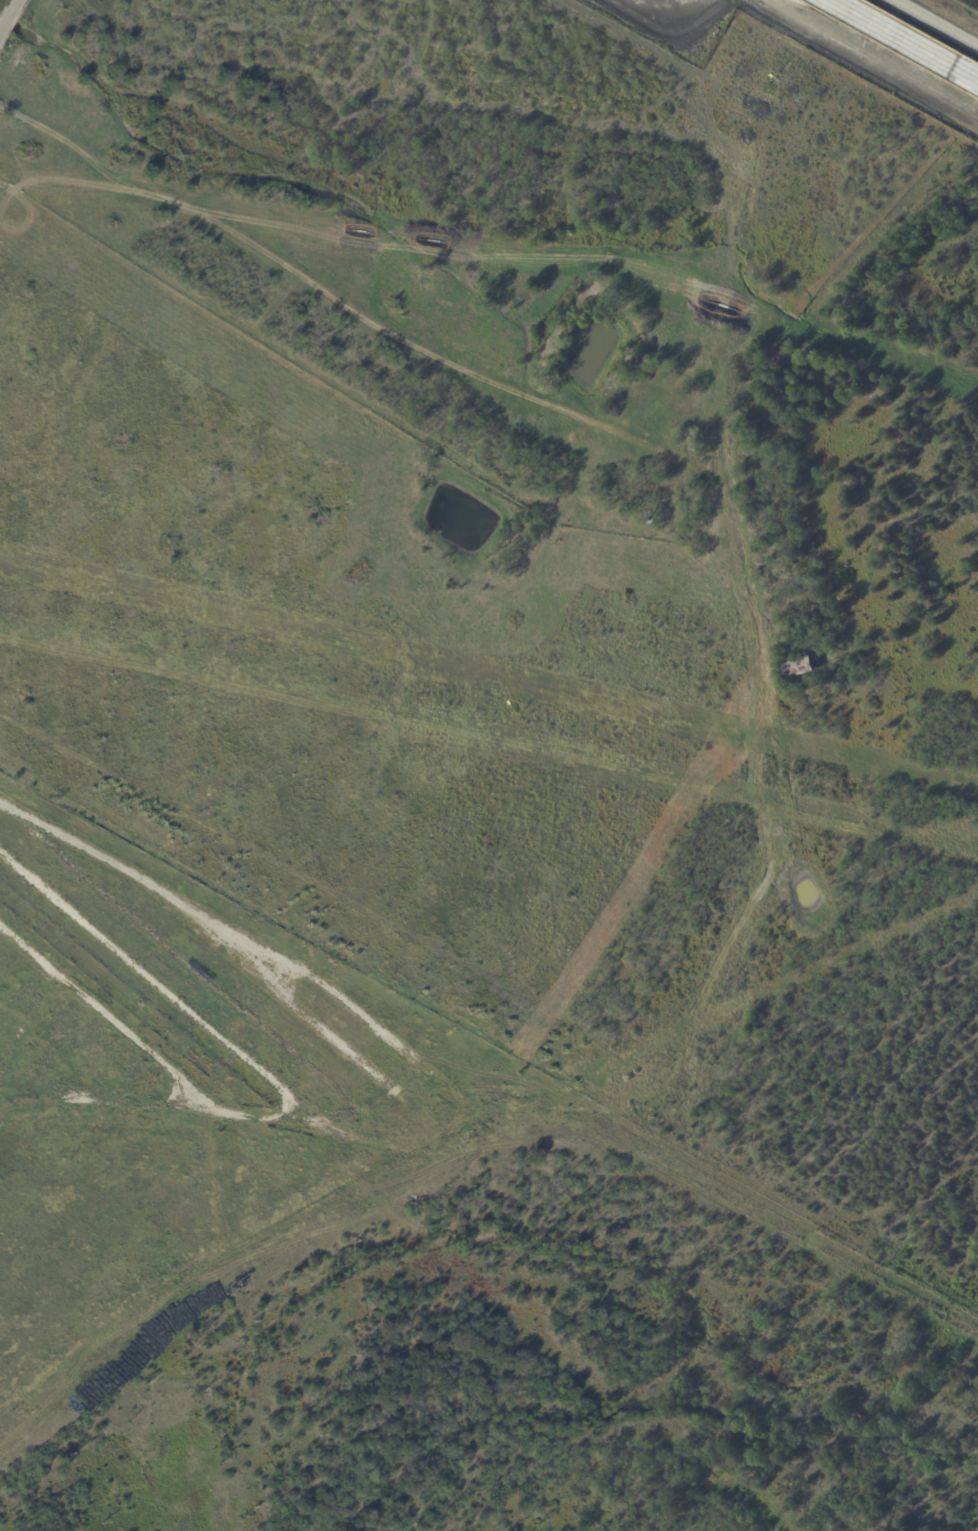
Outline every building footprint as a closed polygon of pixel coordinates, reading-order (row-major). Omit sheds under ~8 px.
[(689,427),(702,430),(699,444),(689,441),(691,436),(687,435),(689,427)] [(690,443),(698,446),(696,453),(688,450),(690,443)] [(644,526),(653,528),(652,537),(642,535),(644,526)] [(815,673),(783,681),(779,666),(803,660),(803,659),(811,657),(815,673)]
